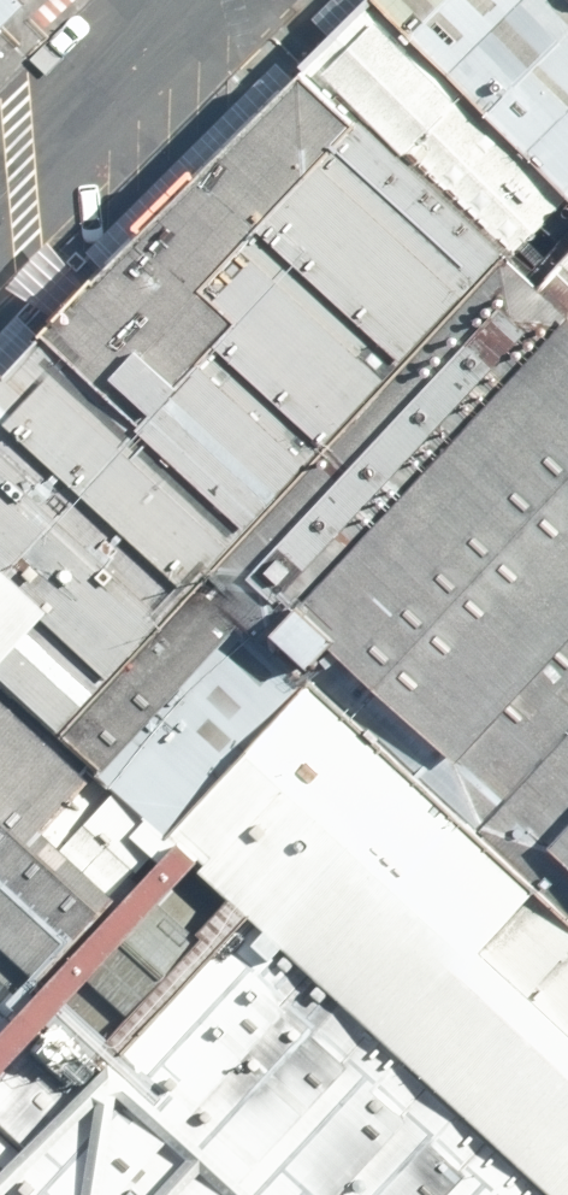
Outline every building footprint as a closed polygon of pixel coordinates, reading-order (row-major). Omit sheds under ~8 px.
[(552,241),(567,225),(567,0),(370,0),(335,37),(538,227),(552,241)] [(538,227),(335,37),(268,108),(279,118),(471,298),(538,227)] [(14,779),(471,298),(279,118),(0,388),(0,766),(14,779)] [(567,374),(567,259),(510,322),(541,349),(567,374)] [(266,649),(567,924),(567,374),(541,349),(266,649)] [(133,890),(195,948),(466,1194),(567,1194),(567,980),(174,620),(20,787),(133,890)] [(3,1028),(133,890),(20,787),(14,779),(0,766),(0,1025),(3,1028)] [(195,948),(0,1160),(0,1194),(466,1194),(195,948)]
